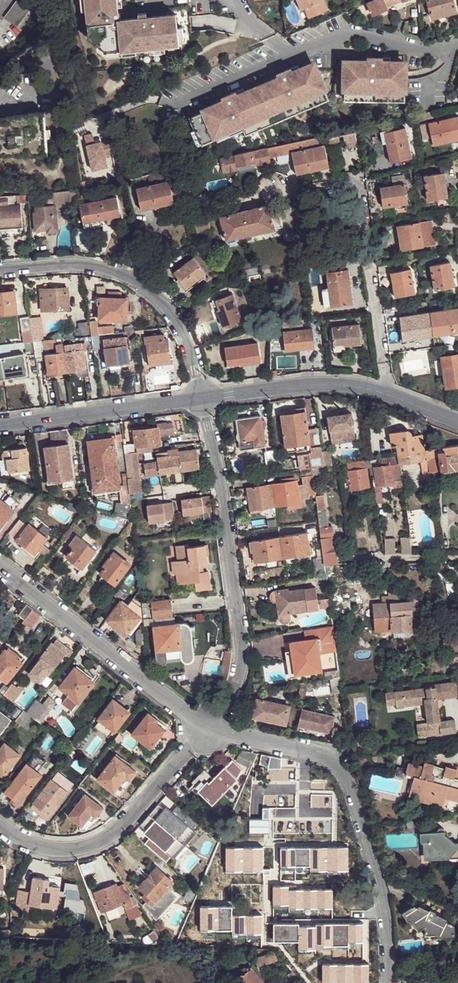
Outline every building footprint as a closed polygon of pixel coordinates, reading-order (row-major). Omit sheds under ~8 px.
[(87,11),(90,39),(98,45),(104,44),(104,47),(110,52),(123,50),(123,51),(137,49),(151,48),(166,46),(180,44),(180,42),(178,27),(177,13),(148,16),(140,17),(122,19),(121,13),(119,13),(118,7),(117,0),(86,0),(87,11)] [(305,8),(309,7),(313,16),(333,8),(329,0),(302,0),(305,8)] [(368,1),(373,14),(387,8),(387,7),(397,3),(403,0),(371,0),(368,1)] [(453,0),(428,0),(433,17),(457,11),(453,0)] [(19,1),(6,18),(19,27),(31,10),(19,1)] [(104,44),(98,45),(98,50),(108,58),(138,54),(137,49),(123,51),(123,50),(110,52),(104,47),(104,44)] [(346,61),(345,94),(405,94),(405,61),(383,61),(383,57),(367,57),(367,61),(346,61)] [(237,92),(222,99),(224,103),(192,117),(204,145),(218,139),(218,141),(244,130),(327,94),(314,64),(300,70),(294,73),(292,68),(277,75),(279,79),(246,94),(239,97),(237,92)] [(327,94),(244,130),(246,134),(329,98),(327,94)] [(433,111),(422,114),(424,120),(435,117),(433,111)] [(49,154),(46,112),(0,116),(0,159),(49,154)] [(430,123),(435,144),(445,141),(445,139),(457,136),(457,116),(430,123)] [(199,147),(204,145),(192,117),(190,118),(195,130),(192,131),(199,147)] [(355,128),(343,130),(346,141),(347,148),(358,145),(355,128)] [(401,129),(388,132),(390,141),(387,142),(391,162),(413,157),(407,131),(402,133),(401,129)] [(343,130),(327,133),(330,144),(346,141),(343,130)] [(319,135),(267,146),(269,154),(292,148),(321,142),(319,135)] [(93,136),(86,138),(94,172),(109,168),(107,159),(114,157),(110,142),(96,145),(93,136)] [(325,141),(321,142),(292,148),(297,171),(312,168),(311,165),(319,163),(329,160),(328,153),(325,141)] [(267,146),(252,149),(253,158),(254,162),(255,162),(270,159),(269,154),(267,146)] [(241,152),(222,156),(223,162),(224,169),(239,166),(240,166),(239,161),(253,158),(252,149),(241,152)] [(256,165),(255,162),(254,162),(253,158),(239,161),(240,166),(239,166),(239,169),(256,165)] [(425,175),(428,200),(448,197),(444,172),(425,175)] [(169,180),(136,187),(141,210),(156,206),(156,205),(158,205),(159,211),(182,206),(179,192),(172,193),(169,180)] [(409,202),(405,184),(381,188),(384,206),(409,202)] [(83,189),(69,191),(70,201),(84,200),(83,189)] [(69,191),(49,192),(50,202),(54,202),(55,206),(70,205),(70,201),(69,191)] [(27,194),(17,194),(17,200),(17,203),(27,201),(27,194)] [(0,196),(0,229),(22,227),(20,205),(9,206),(8,195),(0,196)] [(120,216),(117,197),(79,205),(83,224),(120,216)] [(220,216),(227,239),(276,228),(275,227),(271,213),(268,204),(220,216)] [(57,231),(55,206),(37,208),(37,212),(33,212),(35,230),(46,229),(47,232),(57,231)] [(206,215),(204,208),(191,213),(193,220),(206,215)] [(271,213),(275,227),(283,226),(279,211),(271,213)] [(432,220),(419,221),(424,246),(436,243),(432,220)] [(424,246),(419,221),(397,225),(401,250),(424,246)] [(183,266),(178,269),(174,272),(179,279),(182,278),(188,286),(205,273),(193,257),(183,266)] [(326,263),(327,271),(347,268),(347,261),(326,263)] [(451,261),(431,265),(436,290),(456,287),(451,261)] [(347,268),(327,271),(329,287),(329,288),(331,288),(333,304),(329,305),(329,306),(353,303),(348,268),(347,268)] [(392,272),(396,297),(415,293),(411,268),(392,272)] [(186,288),(188,286),(182,278),(179,279),(186,288)] [(325,305),(329,305),(333,304),(331,288),(329,288),(329,287),(323,288),(325,305)] [(68,288),(42,289),(43,310),(69,309),(68,288)] [(17,291),(0,293),(0,315),(19,313),(17,291)] [(223,297),(217,299),(221,309),(218,309),(218,311),(224,326),(242,319),(233,293),(223,297)] [(122,299),(108,298),(101,298),(100,319),(126,320),(127,299),(122,299)] [(429,312),(433,336),(454,333),(454,330),(457,330),(457,314),(456,314),(455,308),(429,312)] [(433,336),(429,312),(404,316),(405,322),(400,323),(403,338),(412,336),(412,339),(433,336)] [(25,342),(33,341),(30,317),(21,318),(24,342),(25,342)] [(85,336),(92,336),(90,322),(79,323),(81,337),(85,336)] [(90,322),(92,336),(101,335),(115,333),(114,326),(98,328),(98,322),(90,322)] [(332,326),(334,344),(344,343),(345,345),(346,345),(361,343),(359,324),(332,326)] [(284,336),(285,347),(294,346),(294,349),(295,349),(315,347),(313,328),(286,330),(287,336),(284,336)] [(101,335),(92,336),(94,350),(105,348),(107,366),(130,363),(128,351),(126,337),(128,337),(136,336),(136,331),(134,331),(125,332),(115,333),(101,335)] [(81,337),(70,338),(71,344),(82,343),(82,346),(83,350),(83,351),(86,351),(85,336),(81,337)] [(86,351),(94,350),(92,336),(85,336),(86,351)] [(147,341),(150,364),(168,362),(167,348),(169,348),(167,338),(147,341)] [(36,355),(37,360),(44,358),(43,350),(53,348),(53,347),(56,346),(58,346),(57,339),(33,341),(36,355)] [(27,356),(36,355),(33,341),(25,342),(26,348),(27,356)] [(0,345),(0,351),(26,348),(25,342),(24,342),(0,345)] [(225,346),(227,356),(239,354),(240,362),(241,364),(242,364),(261,362),(258,342),(225,346)] [(344,343),(334,344),(335,351),(347,350),(346,345),(345,345),(344,343)] [(83,350),(66,352),(68,371),(74,370),(86,369),(85,363),(83,351),(83,350)] [(66,352),(57,353),(47,354),(49,373),(68,371),(66,352)] [(24,354),(2,358),(4,379),(28,375),(24,354)] [(239,354),(227,356),(228,364),(240,362),(239,354)] [(441,357),(446,388),(457,386),(457,354),(441,357)] [(42,392),(44,403),(51,402),(49,391),(42,392)] [(307,411),(297,412),(282,414),(286,446),(311,443),(307,411)] [(329,415),(332,438),(356,435),(352,412),(329,415)] [(263,426),(262,422),(261,415),(237,420),(239,433),(238,435),(238,438),(240,441),(241,443),(254,441),(255,447),(266,445),(263,426)] [(115,423),(108,424),(108,430),(110,436),(117,435),(115,423)] [(136,444),(125,445),(126,452),(132,451),(132,453),(137,453),(154,451),(154,449),(156,448),(156,444),(161,443),(160,437),(176,435),(173,423),(168,423),(155,424),(155,428),(133,431),(136,444)] [(65,430),(49,432),(52,447),(66,445),(65,430)] [(399,453),(425,450),(423,434),(412,435),(412,432),(409,430),(406,430),(391,432),(393,445),(398,445),(399,453)] [(89,441),(93,466),(117,463),(114,438),(89,441)] [(179,445),(179,450),(182,471),(190,470),(191,473),(200,471),(200,468),(201,468),(198,450),(197,450),(196,443),(179,445)] [(66,445),(52,447),(46,448),(51,482),(74,479),(70,444),(66,445)] [(445,447),(445,452),(446,455),(440,456),(443,471),(457,469),(457,445),(445,447)] [(14,452),(14,450),(3,451),(5,460),(9,460),(11,473),(32,470),(28,448),(21,448),(22,451),(14,452)] [(265,451),(267,464),(276,463),(278,462),(276,449),(265,451)] [(431,456),(430,449),(425,450),(399,453),(398,454),(399,461),(400,463),(422,459),(429,458),(432,458),(431,456)] [(157,454),(158,461),(159,461),(161,474),(182,471),(179,450),(169,452),(157,454)] [(322,451),(324,465),(325,465),(333,464),(331,450),(322,451)] [(310,452),(312,467),(322,466),(324,465),(322,451),(310,452)] [(311,467),(312,467),(310,452),(299,454),(301,469),(311,468),(311,467)] [(129,489),(130,494),(142,492),(139,468),(139,464),(137,453),(132,453),(126,454),(129,489)] [(399,461),(398,454),(379,457),(380,462),(391,461),(393,462),(399,461)] [(440,456),(432,458),(429,458),(431,473),(443,471),(440,456)] [(431,473),(429,458),(422,459),(424,474),(425,474),(431,473)] [(364,459),(347,462),(348,470),(350,482),(351,487),(351,489),(369,486),(366,467),(364,459)] [(4,474),(11,473),(9,460),(5,460),(3,460),(4,474)] [(158,461),(139,464),(139,468),(146,467),(147,476),(161,474),(159,461),(158,461)] [(117,463),(93,466),(96,491),(121,488),(117,463)] [(402,479),(400,463),(380,466),(374,467),(377,485),(380,484),(394,482),(395,486),(402,484),(402,479)] [(309,495),(315,494),(312,475),(306,476),(309,495)] [(297,480),(272,484),(276,506),(290,504),(289,502),(300,500),(299,496),(297,480)] [(247,488),(250,508),(265,505),(265,508),(276,506),(272,484),(247,488)] [(122,504),(131,503),(131,500),(130,494),(129,489),(121,490),(121,491),(120,491),(122,502),(122,504)] [(8,492),(3,499),(15,508),(20,502),(8,492)] [(315,497),(317,511),(326,510),(324,495),(315,497)] [(210,496),(182,500),(184,515),(212,512),(210,496)] [(0,530),(7,521),(16,509),(15,508),(3,499),(1,498),(0,497),(0,530)] [(115,515),(133,521),(131,503),(122,504),(122,502),(117,503),(115,515)] [(173,503),(148,506),(150,522),(176,520),(173,503)] [(318,520),(320,528),(328,527),(326,510),(317,511),(318,520)] [(248,531),(265,529),(264,522),(247,524),(248,531)] [(35,554),(39,550),(49,537),(30,523),(17,539),(24,544),(35,554)] [(333,563),(337,563),(332,526),(328,527),(320,528),(324,554),(325,564),(333,563)] [(279,536),(283,558),(310,554),(308,540),(306,532),(279,536)] [(74,547),(71,551),(67,557),(83,569),(97,551),(77,536),(70,544),(72,546),(74,547)] [(255,562),(283,558),(279,536),(252,541),(254,549),(255,562)] [(412,553),(410,538),(400,538),(402,553),(412,553)] [(387,554),(395,553),(393,539),(384,539),(386,553),(387,554)] [(39,557),(35,554),(24,544),(21,548),(36,560),(39,557)] [(202,565),(207,564),(209,564),(208,555),(210,555),(209,545),(190,547),(189,544),(176,546),(178,561),(172,562),(174,574),(177,573),(178,584),(196,582),(197,590),(197,591),(213,589),(210,571),(208,571),(204,572),(202,565)] [(104,575),(114,583),(116,584),(131,565),(115,552),(108,561),(110,563),(102,574),(104,575)] [(325,573),(325,564),(324,554),(317,555),(318,558),(313,559),(315,574),(325,573)] [(439,562),(439,575),(457,575),(457,562),(439,562)] [(334,573),(333,563),(325,564),(325,573),(326,574),(334,573)] [(111,587),(114,583),(104,575),(100,580),(111,587)] [(315,587),(305,589),(308,611),(319,609),(315,587)] [(67,588),(61,596),(68,602),(74,594),(67,588)] [(308,611),(305,589),(288,592),(288,589),(274,591),(272,592),(271,593),(271,594),(270,595),(270,596),(270,598),(271,599),(272,600),(273,601),(275,602),(277,602),(279,615),(280,620),(281,621),(282,622),(283,623),(284,623),(286,623),(288,622),(289,620),(289,619),(290,619),(290,618),(290,617),(289,614),(294,613),(308,611)] [(398,604),(398,603),(398,592),(391,593),(391,592),(389,592),(389,597),(389,603),(391,603),(392,604),(398,604)] [(171,600),(141,604),(142,607),(142,615),(143,618),(172,614),(171,600)] [(140,617),(131,610),(124,604),(121,602),(107,620),(109,621),(125,634),(127,635),(128,634),(140,618),(140,617)] [(409,602),(398,603),(398,604),(392,604),(392,617),(410,615),(409,602)] [(142,615),(142,607),(136,603),(131,610),(140,617),(140,618),(142,615)] [(392,617),(392,604),(391,603),(389,603),(382,604),(372,605),(373,619),(392,617)] [(34,609),(28,605),(20,615),(25,619),(33,610),(34,609)] [(25,619),(22,623),(29,629),(40,616),(33,610),(25,619)] [(392,617),(373,619),(374,633),(393,631),(410,630),(411,630),(410,615),(392,617)] [(183,623),(179,624),(180,632),(192,631),(192,630),(190,626),(187,624),(183,623)] [(154,626),(157,652),(167,651),(181,649),(182,650),(180,632),(179,624),(154,626)] [(293,650),(296,674),(297,674),(322,670),(320,654),(336,652),(334,636),(332,625),(304,630),(306,640),(292,642),(293,650)] [(137,645),(145,645),(143,630),(139,630),(136,633),(137,645)] [(410,636),(410,630),(393,631),(394,638),(410,636)] [(192,631),(180,632),(182,650),(181,649),(182,657),(195,656),(193,645),(192,631)] [(443,637),(445,648),(453,647),(457,646),(457,634),(443,637)] [(57,639),(53,644),(59,649),(63,645),(57,639)] [(51,643),(33,666),(37,669),(33,674),(44,682),(66,654),(59,649),(53,644),(51,643)] [(63,645),(59,649),(66,654),(70,657),(73,653),(63,645)] [(8,682),(23,663),(6,649),(0,657),(0,676),(8,682)] [(182,657),(181,649),(167,651),(168,659),(182,657)] [(233,656),(232,652),(225,650),(222,665),(220,675),(219,683),(226,685),(229,677),(233,656)] [(286,651),(290,678),(298,677),(297,674),(296,674),(293,650),(286,651)] [(167,651),(157,652),(158,660),(168,659),(167,651)] [(77,666),(75,668),(87,677),(89,675),(77,666)] [(60,687),(70,695),(78,701),(79,702),(94,683),(92,681),(87,677),(75,668),(60,687)] [(325,672),(326,680),(330,679),(333,679),(339,678),(338,671),(325,672)] [(341,690),(339,678),(333,679),(330,679),(332,694),(341,692),(341,690)] [(437,687),(439,699),(457,697),(457,688),(457,682),(436,684),(436,687),(437,687)] [(4,695),(14,703),(24,689),(20,686),(18,689),(12,684),(11,685),(4,695)] [(436,687),(387,694),(388,706),(398,704),(398,707),(427,703),(430,723),(432,735),(457,732),(456,719),(441,722),(439,699),(437,687),(436,687)] [(304,699),(306,692),(300,691),(297,698),(304,699)] [(63,705),(63,704),(68,699),(59,692),(54,698),(63,705)] [(68,699),(63,704),(71,710),(78,701),(70,695),(68,699)] [(285,723),(289,706),(258,699),(253,716),(285,723)] [(31,716),(34,718),(44,705),(37,700),(27,713),(31,716)] [(120,721),(123,717),(128,711),(113,701),(99,719),(115,732),(123,723),(120,721)] [(34,718),(37,721),(47,708),(44,705),(34,718)] [(334,717),(301,709),(297,726),(330,734),(334,717)] [(23,726),(31,716),(27,713),(24,710),(16,721),(23,726)] [(11,719),(0,711),(0,733),(11,719)] [(143,743),(152,749),(161,737),(165,731),(157,725),(154,722),(157,719),(148,713),(132,735),(136,737),(143,743)] [(420,737),(432,735),(430,723),(418,724),(420,737)] [(115,740),(119,743),(124,737),(120,734),(115,740)] [(161,737),(152,749),(143,743),(142,744),(140,747),(151,756),(164,740),(161,737)] [(5,744),(0,750),(0,775),(4,778),(21,757),(5,744)] [(250,751),(242,750),(239,762),(247,764),(250,751)] [(257,753),(250,751),(247,764),(252,765),(257,753)] [(272,756),(261,754),(259,764),(265,766),(265,768),(270,769),(272,756)] [(97,779),(115,792),(126,777),(129,780),(136,771),(116,755),(97,779)] [(28,765),(38,772),(44,765),(34,757),(28,765)] [(227,769),(237,779),(242,770),(233,761),(226,768),(227,769)] [(408,796),(419,799),(422,790),(457,799),(457,778),(452,776),(453,773),(454,773),(456,769),(445,766),(445,767),(424,762),(423,766),(420,776),(414,775),(408,796)] [(414,775),(420,776),(423,766),(409,763),(407,773),(414,775)] [(42,775),(38,772),(28,765),(27,764),(5,792),(11,797),(16,801),(24,789),(28,792),(42,775)] [(225,767),(209,783),(212,785),(227,769),(226,768),(225,767)] [(213,805),(237,779),(227,769),(212,785),(209,783),(208,781),(198,791),(213,805)] [(195,783),(197,785),(204,778),(207,774),(204,771),(193,782),(195,783)] [(58,772),(52,780),(60,786),(63,782),(67,778),(58,772)] [(126,777),(115,792),(120,797),(132,781),(129,780),(126,777)] [(195,788),(198,791),(208,781),(204,778),(197,785),(195,788)] [(43,809),(50,815),(68,793),(60,786),(52,780),(34,803),(43,809)] [(63,782),(60,786),(68,793),(72,788),(63,782)] [(20,804),(28,792),(24,789),(16,801),(20,804)] [(92,814),(96,817),(97,816),(103,808),(86,794),(69,815),(80,825),(82,826),(92,814)] [(39,813),(43,809),(34,803),(32,807),(39,813)] [(199,824),(178,806),(173,812),(170,814),(164,809),(159,805),(150,815),(183,844),(199,824)] [(47,819),(50,815),(43,809),(39,813),(47,819)] [(91,823),(96,817),(92,814),(82,826),(80,825),(79,828),(81,830),(83,831),(93,827),(94,825),(91,823)] [(183,844),(150,815),(141,825),(147,830),(152,835),(150,838),(145,844),(167,863),(183,844)] [(410,815),(403,819),(407,826),(413,822),(410,815)] [(303,837),(276,825),(261,859),(245,852),(240,865),(242,866),(234,885),(255,894),(263,875),(290,887),(283,904),(306,913),(318,884),(306,879),(320,849),(330,853),(339,831),(311,819),(303,837)] [(424,858),(457,857),(457,841),(454,841),(445,833),(445,829),(444,829),(442,827),(439,826),(437,828),(437,830),(419,832),(420,840),(423,843),(424,858)] [(94,862),(81,867),(85,876),(97,871),(94,862)] [(157,868),(140,887),(146,893),(142,898),(146,903),(143,907),(150,913),(155,922),(176,899),(166,890),(173,883),(157,868)] [(29,904),(30,904),(57,908),(60,886),(50,885),(50,879),(33,877),(31,892),(29,904)] [(50,878),(50,879),(50,885),(60,886),(61,879),(50,878)] [(105,890),(104,887),(94,892),(102,913),(124,904),(126,909),(134,906),(131,899),(127,889),(119,891),(117,886),(105,890)] [(29,912),(30,904),(29,904),(31,892),(19,890),(16,910),(29,912)] [(443,936),(455,935),(454,925),(447,921),(447,919),(435,913),(436,912),(430,909),(429,910),(419,905),(417,906),(414,905),(403,911),(408,919),(415,922),(420,930),(425,926),(425,933),(436,932),(443,936)] [(88,920),(79,919),(79,932),(88,932),(88,920)] [(1,930),(2,937),(12,937),(12,929),(1,930)] [(210,946),(213,957),(221,955),(219,947),(210,946)] [(275,949),(258,949),(259,954),(255,956),(259,967),(263,965),(263,963),(278,958),(275,949)] [(243,974),(236,980),(238,982),(264,982),(251,966),(246,969),(248,971),(243,974)] [(299,978),(293,971),(288,975),(294,982),(299,978)]
